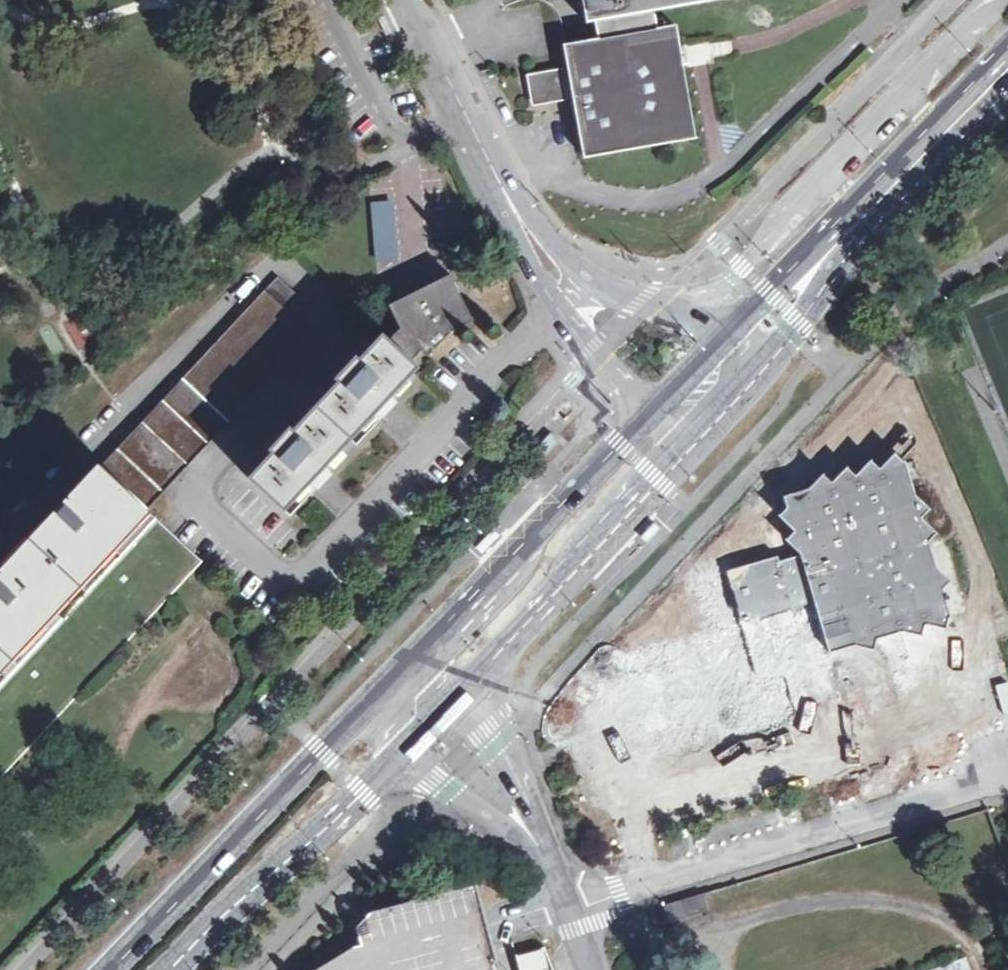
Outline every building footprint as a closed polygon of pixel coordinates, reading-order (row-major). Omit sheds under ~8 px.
[(585,155),(694,135),(674,26),(656,28),(653,9),(702,0),(583,0),(587,21),(595,19),(599,40),(565,45),(585,155)] [(386,14),(377,18),(386,36),(394,32),(386,14)] [(555,75),(533,77),(536,96),(558,93),(555,75)] [(374,265),(398,263),(393,201),(370,203),(374,265)] [(400,324),(388,338),(410,360),(422,348),(428,354),(451,329),(471,321),(450,273),(408,293),(389,303),(400,324)] [(277,276),(143,420),(188,463),(211,439),(312,331),(282,304),(294,292),(277,276)] [(63,332),(86,345),(95,330),(72,317),(63,332)] [(272,452),(249,477),(284,509),(415,365),(410,360),(388,338),(382,333),(359,357),(338,381),(293,429),(272,452)] [(333,376),(338,381),(359,357),(354,353),(333,376)] [(188,463),(143,420),(101,465),(146,507),(166,486),(188,463)] [(267,448),(272,452),(293,429),(288,425),(267,448)] [(585,699),(561,724),(569,736),(629,819),(692,816),(948,578),(834,441),(636,646),(631,641),(615,658),(620,663),(594,690),(585,699)] [(204,560),(164,523),(146,507),(101,465),(75,493),(72,491),(55,509),(58,511),(7,565),(5,563),(0,568),(0,779),(204,560)] [(657,525),(651,520),(642,530),(648,535),(657,525)] [(500,536),(494,530),(479,544),(485,550),(500,536)] [(480,960),(470,930),(458,883),(360,909),(344,925),(348,940),(330,949),(303,969),(489,969),(480,960)] [(998,899),(1007,927),(1007,895),(998,899)] [(677,915),(672,902),(666,904),(664,919),(677,915)] [(542,941),(515,951),(520,969),(553,969),(542,941)] [(967,958),(930,969),(971,969),(967,958)]
